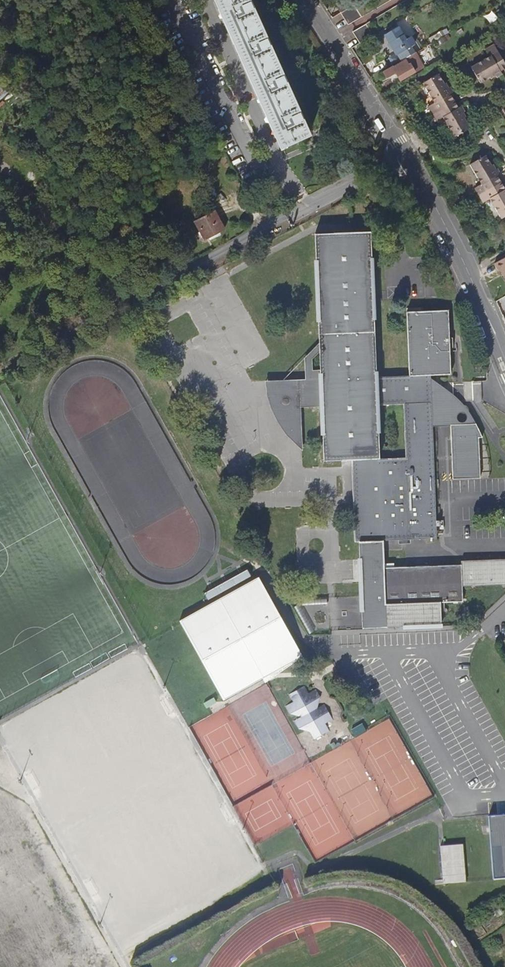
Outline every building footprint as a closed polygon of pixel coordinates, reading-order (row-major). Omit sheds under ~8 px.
[(248,0),(216,0),(281,146),(308,134),(248,0)] [(354,5),(351,0),(345,0),(336,5),(341,13),(342,12),(354,5)] [(363,15),(356,4),(354,5),(342,12),(349,24),(363,15)] [(375,35),(368,22),(354,31),(361,43),(375,35)] [(418,44),(414,37),(410,39),(402,25),(388,33),(400,54),(402,53),(405,59),(407,58),(417,52),(414,47),(418,44)] [(450,33),(442,39),(444,43),(453,37),(450,33)] [(504,68),(504,63),(494,44),(487,48),(490,55),(471,66),(481,83),(490,77),(491,79),(497,76),(496,74),(504,68)] [(402,80),(426,66),(417,52),(407,58),(408,60),(396,67),(395,65),(386,70),(390,77),(398,72),(402,80)] [(455,102),(449,90),(450,89),(447,84),(445,85),(440,75),(424,84),(436,106),(430,109),(433,114),(455,102)] [(0,80),(0,98),(9,91),(0,80)] [(471,129),(465,119),(467,118),(464,113),(462,114),(455,102),(433,114),(437,121),(443,118),(454,139),(471,129)] [(496,170),(498,169),(494,163),(493,164),(487,154),(470,164),(482,184),(476,187),(480,193),(502,181),(496,170)] [(502,181),(480,193),(484,202),(490,199),(500,217),(504,215),(504,185),(502,181)] [(223,230),(213,210),(193,220),(203,240),(223,230)] [(316,405),(318,459),(345,458),(347,539),(353,538),(355,622),(438,620),(438,597),(462,597),(461,582),(504,581),(504,556),(458,558),(458,562),(390,564),(380,564),(380,560),(379,533),(433,531),(429,367),(448,366),(446,313),(405,314),(407,379),(375,380),(371,236),(312,238),(316,377),(316,405)] [(494,262),(498,269),(499,268),(504,278),(504,255),(494,262)] [(316,405),(316,377),(260,378),(261,392),(266,407),(273,421),(280,432),(296,445),(296,405),(316,405)] [(477,471),(476,430),(479,430),(480,429),(475,418),(473,417),(448,417),(450,472),(477,471)] [(299,656),(255,578),(176,622),(220,700),(299,656)] [(314,711),(317,698),(294,691),(287,716),(298,719),(295,730),(318,737),(325,714),(314,711)] [(490,817),(495,880),(504,880),(504,816),(490,817)] [(459,881),(456,844),(433,846),(436,883),(459,881)]
